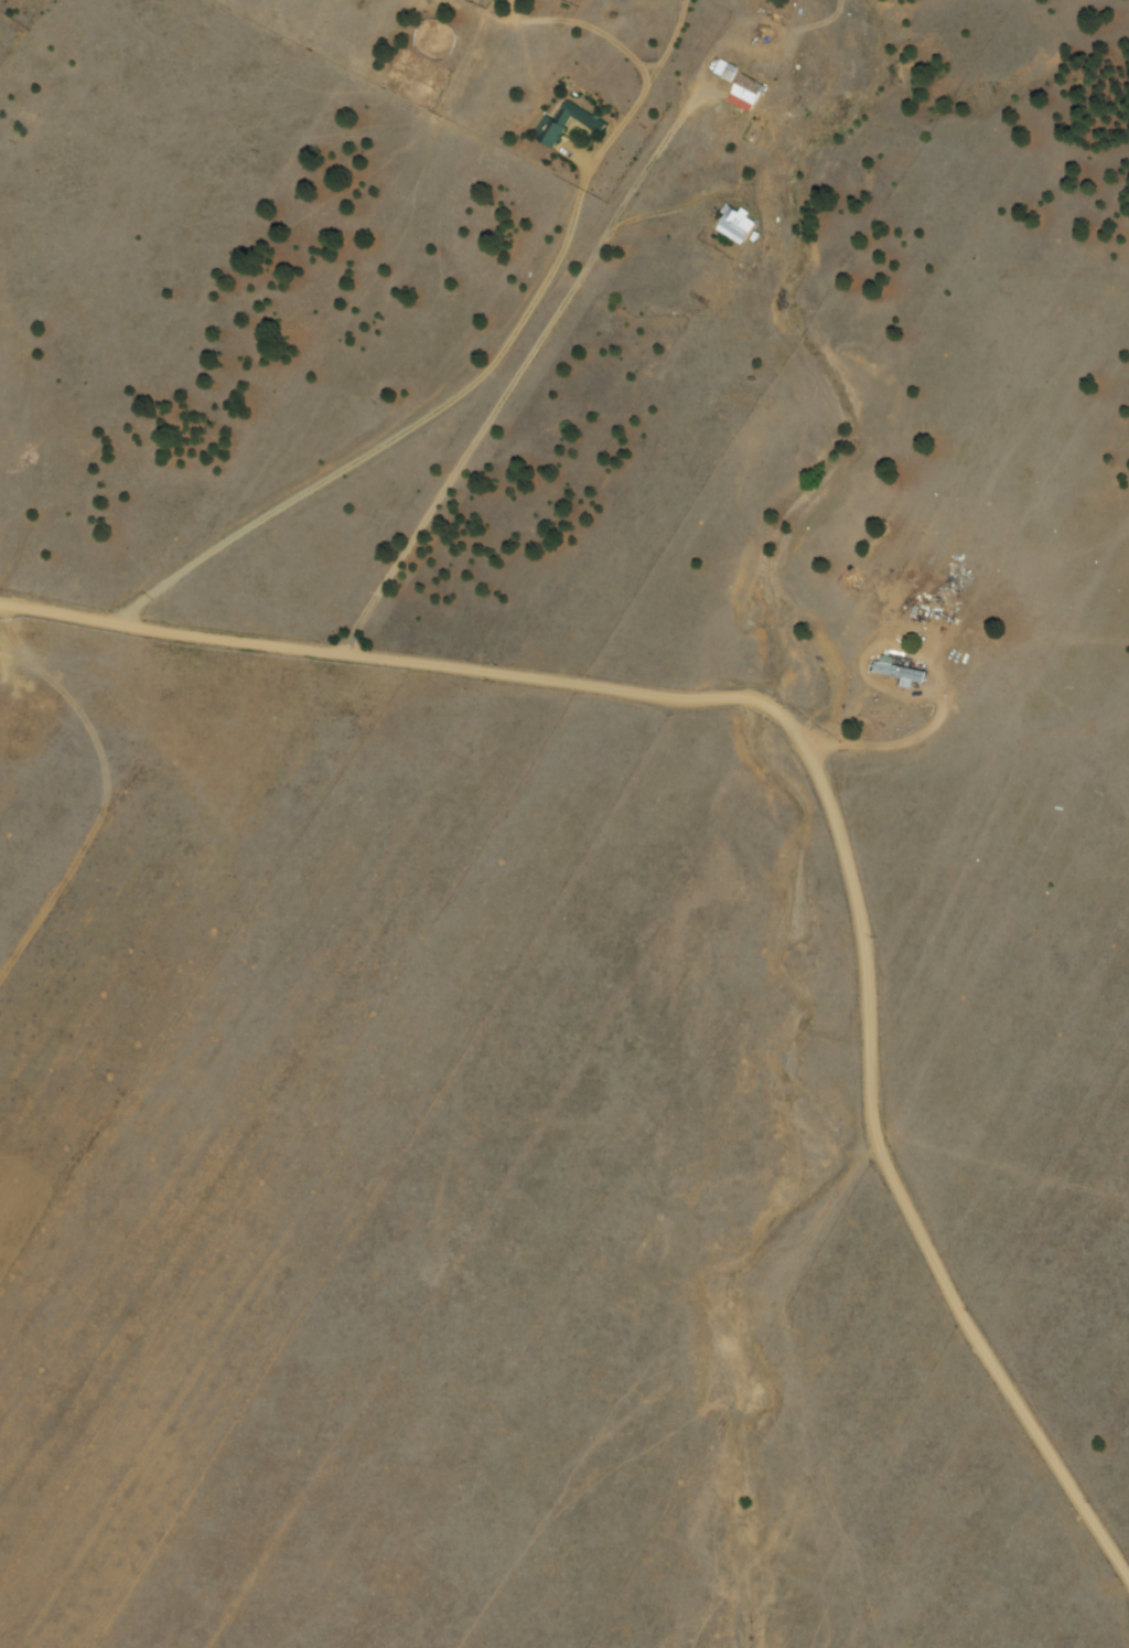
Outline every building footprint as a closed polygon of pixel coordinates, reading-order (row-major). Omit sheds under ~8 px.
[(724,101),(748,113),(762,86),(738,74),(724,101)] [(567,118),(598,133),(604,121),(561,100),(547,129),(545,127),(537,144),(551,151),(567,118)] [(738,248),(756,225),(731,206),(713,228),(738,248)] [(923,673),(870,659),(868,671),(920,684),(923,673)]
